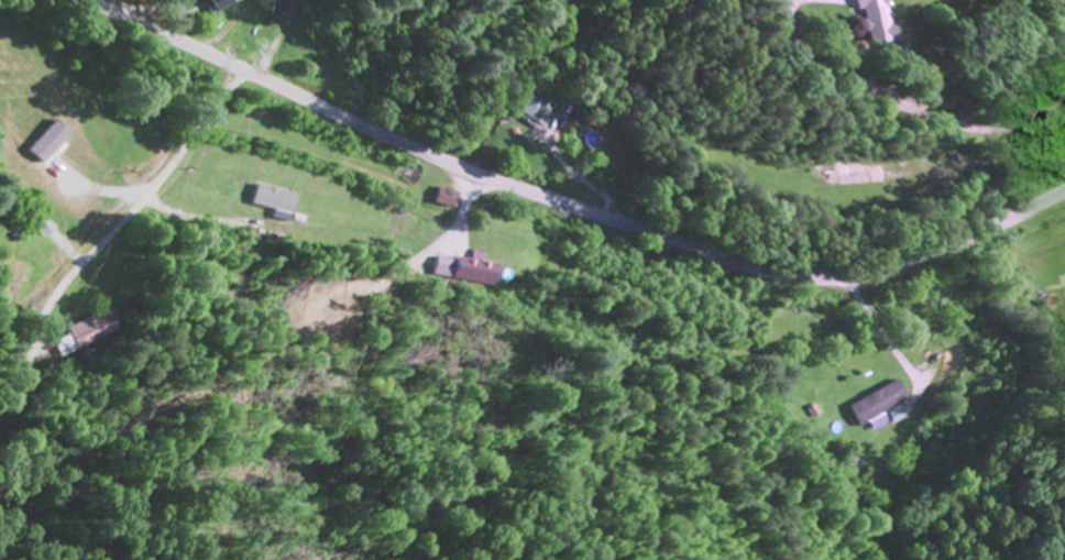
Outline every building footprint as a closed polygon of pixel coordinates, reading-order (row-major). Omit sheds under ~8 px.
[(213,17),(238,5),(236,0),(204,0),(213,17)] [(271,25),(290,25),(290,0),(271,0),(271,25)] [(908,44),(905,25),(896,26),(894,8),(870,10),(875,48),(908,44)] [(546,131),(558,105),(530,91),(518,118),(546,131)] [(434,256),(430,278),(495,289),(499,268),(434,256)] [(116,330),(106,310),(47,339),(57,359),(116,330)] [(907,403),(897,383),(847,408),(857,428),(907,403)]
